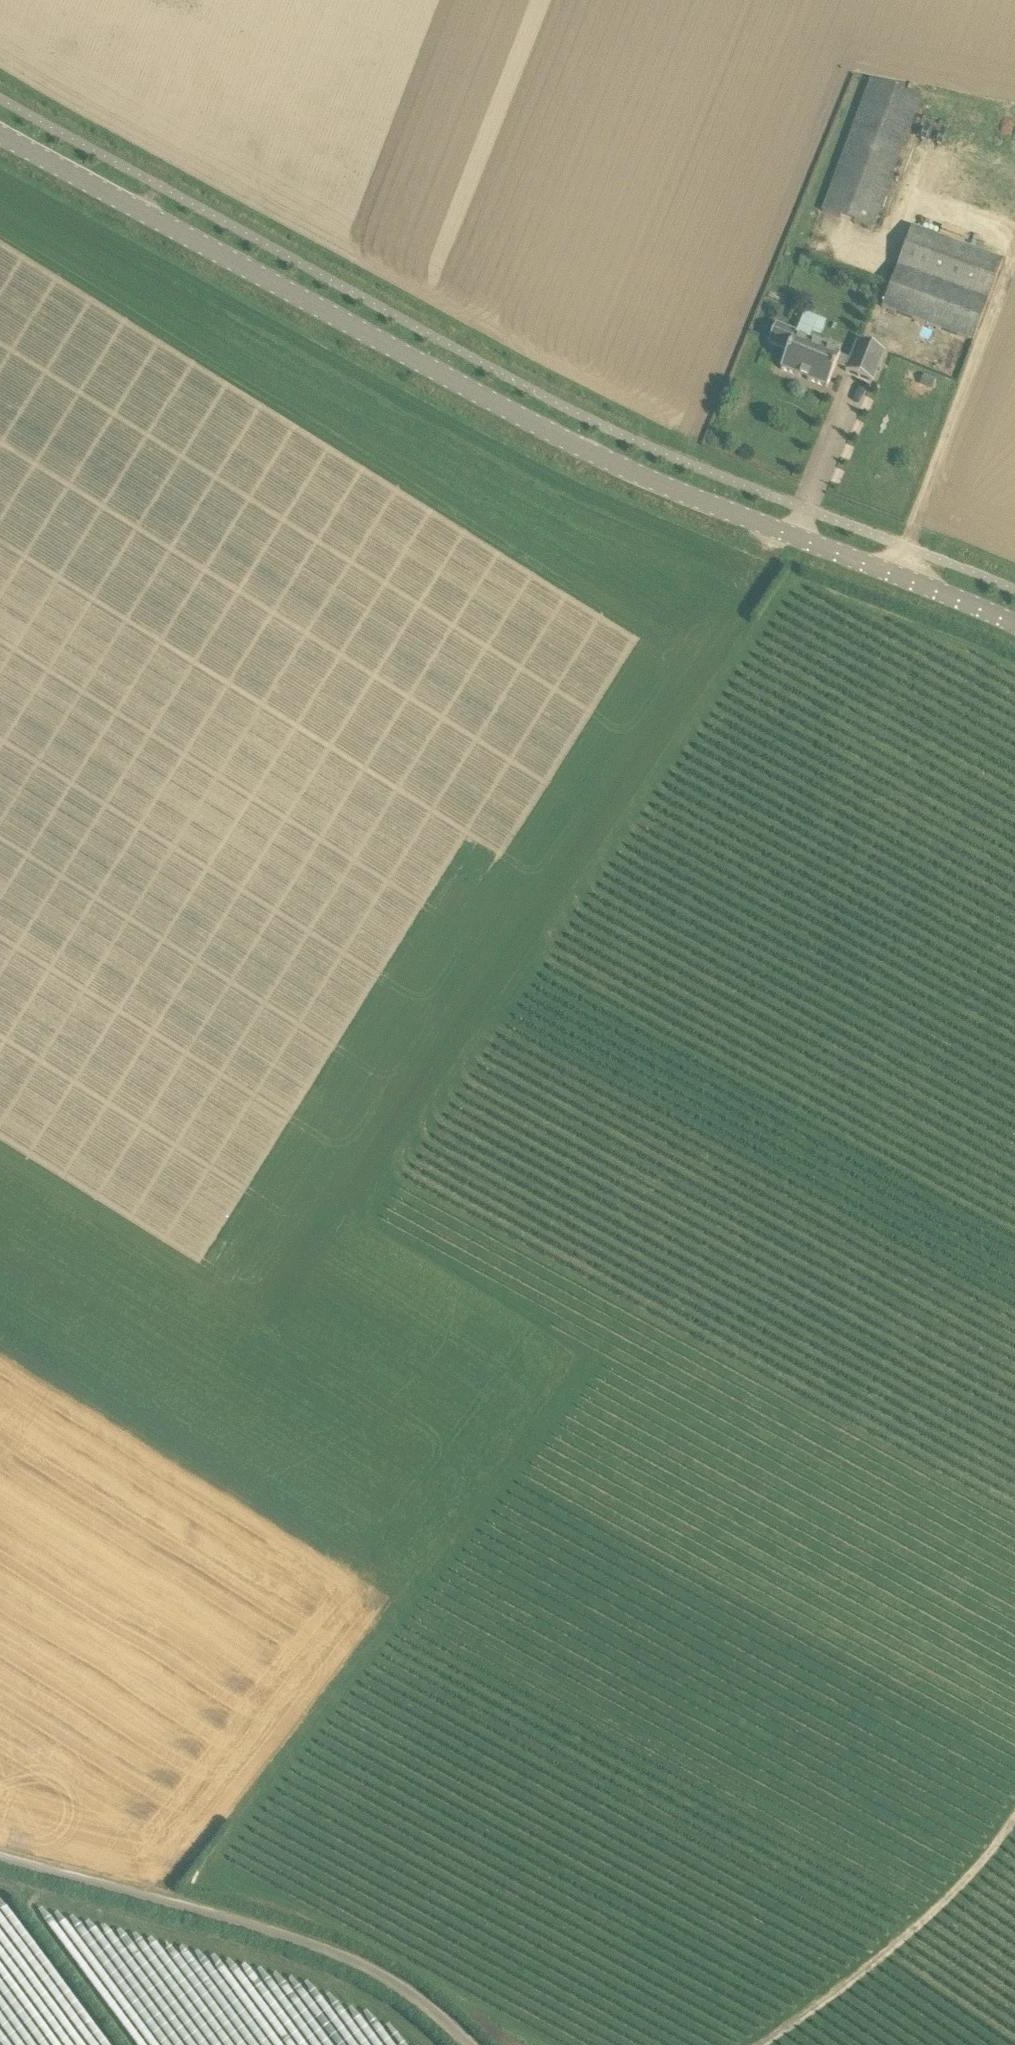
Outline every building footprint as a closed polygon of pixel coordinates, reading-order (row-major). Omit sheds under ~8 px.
[(870,228),(919,97),(870,79),(821,209),(870,228)] [(971,339),(1002,260),(913,226),(883,305),(971,339)] [(780,368),(827,387),(840,355),(828,350),(831,342),(812,334),(809,342),(794,336),(796,332),(775,323),(767,342),(787,350),(780,368)] [(884,352),(858,341),(846,371),(872,382),(884,352)]
